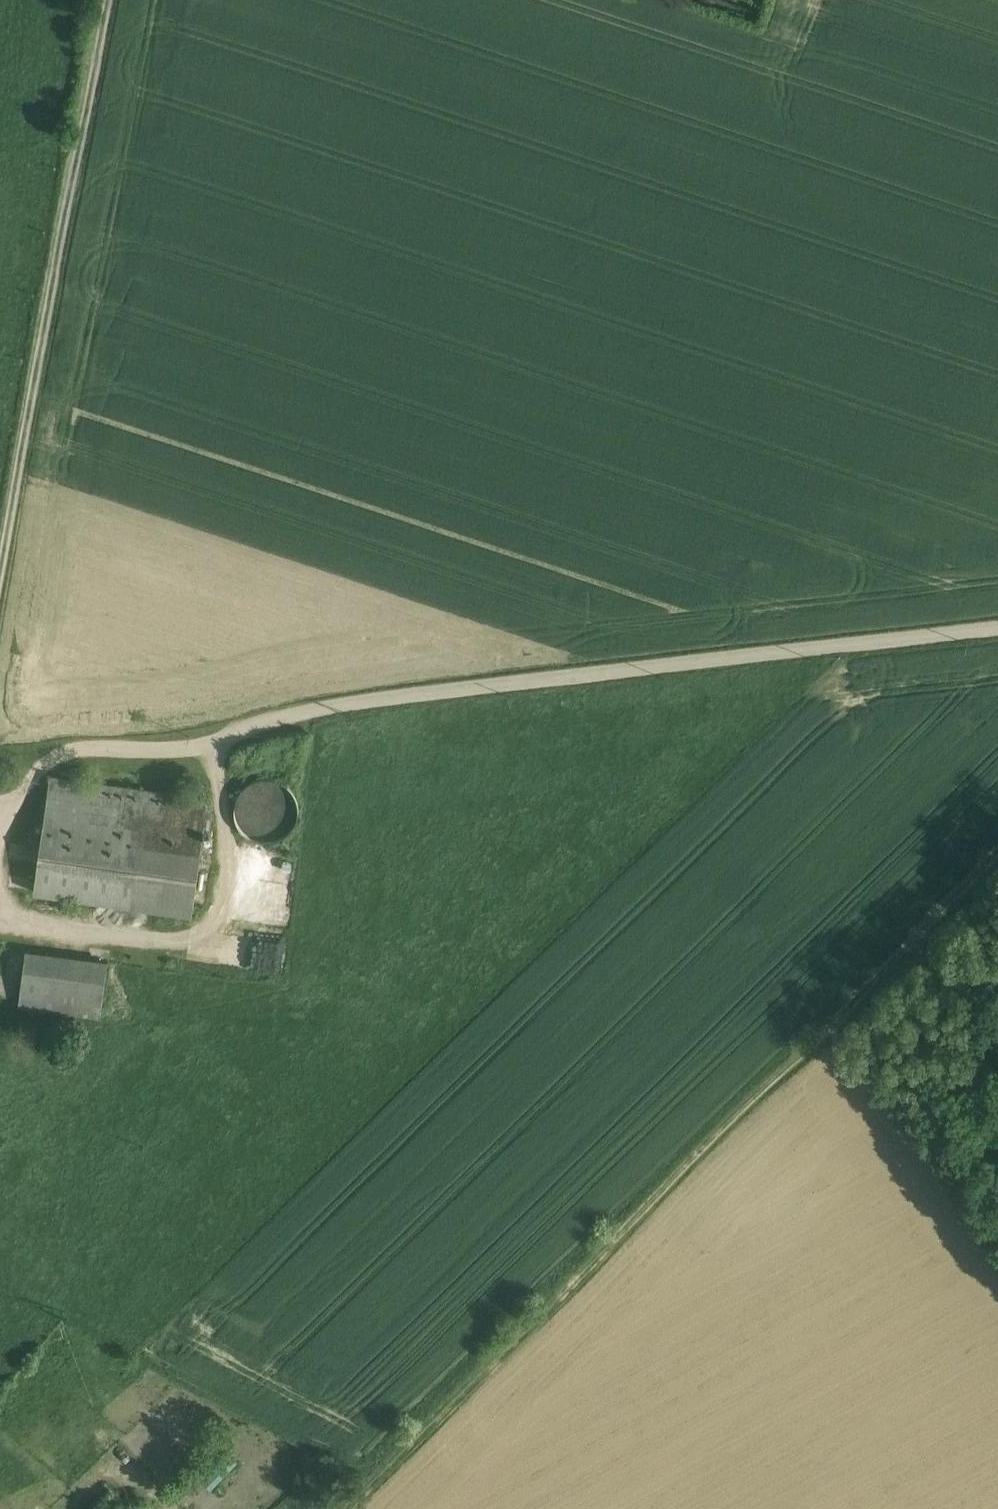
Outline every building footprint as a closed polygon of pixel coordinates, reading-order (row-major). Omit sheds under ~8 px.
[(210,799),(51,776),(35,891),(193,914),(204,841),(210,799)] [(108,964),(28,953),(21,1005),(101,1016),(108,964)]
